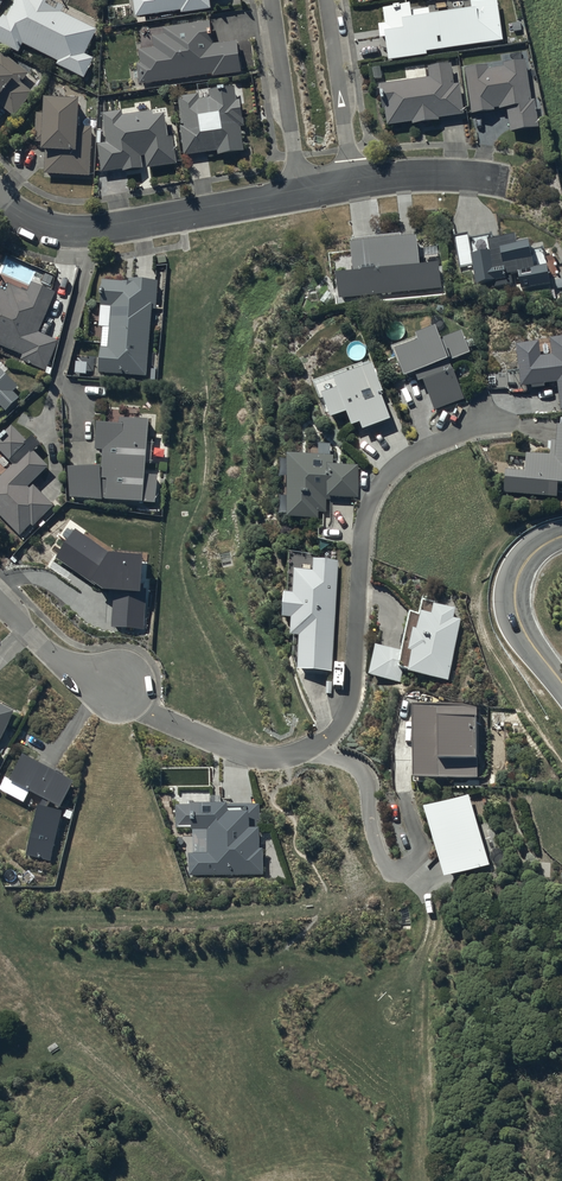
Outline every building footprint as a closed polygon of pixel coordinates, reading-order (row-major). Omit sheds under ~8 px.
[(61,13),(64,8),(47,0),(16,0),(8,17),(4,16),(0,25),(0,44),(20,53),(24,45),(58,62),(57,65),(84,78),(94,58),(86,55),(98,31),(61,13)] [(182,12),(182,15),(211,10),(210,0),(133,0),(136,18),(138,18),(139,24),(146,23),(145,17),(182,12)] [(430,16),(429,10),(411,13),(410,5),(383,9),(385,23),(379,24),(381,39),(385,39),(388,61),(427,55),(427,52),(503,41),(497,0),(489,0),(471,3),(472,10),(430,16)] [(140,85),(213,75),(213,78),(243,74),(239,42),(214,45),(211,22),(206,23),(205,16),(195,17),(196,25),(164,29),(165,36),(153,37),(155,49),(139,51),(141,64),(137,65),(140,85)] [(15,117),(34,93),(22,83),(29,74),(3,53),(0,57),(0,105),(15,117)] [(488,70),(488,66),(464,70),(472,115),(495,112),(495,109),(500,108),(500,110),(507,109),(510,133),(540,129),(535,100),(532,101),(526,61),(504,64),(504,68),(488,70)] [(429,78),(401,82),(401,78),(385,81),(386,85),(380,86),(383,109),(384,109),(387,126),(412,122),(413,125),(440,122),(439,118),(464,115),(460,85),(454,85),(451,64),(428,68),(429,78)] [(185,157),(218,152),(219,156),(230,155),(231,164),(243,162),(241,153),(246,152),(242,127),(245,127),(241,100),(237,101),(235,88),(210,92),(211,98),(200,100),(199,95),(179,98),(184,127),(181,128),(185,157)] [(82,101),(46,99),(45,114),(38,113),(36,144),(44,144),(43,152),(46,152),(45,175),(91,177),(93,128),(80,127),(82,101)] [(104,114),(108,144),(99,145),(102,173),(123,170),(123,172),(143,169),(142,157),(146,156),(147,168),(177,165),(174,138),(169,138),(166,115),(155,116),(154,112),(124,116),(123,111),(104,114)] [(468,235),(454,237),(458,268),(472,266),(475,284),(493,282),(494,288),(514,285),(512,276),(519,275),(521,290),(550,286),(547,267),(534,268),(530,242),(518,244),(517,237),(501,239),(500,236),(493,237),(493,235),(469,238),(468,235)] [(339,300),(441,290),(439,265),(420,266),(417,238),(402,239),(401,236),(352,241),(353,245),(351,245),(355,275),(337,276),(339,300)] [(148,376),(152,310),(157,311),(159,282),(130,280),(130,283),(103,281),(102,306),(112,307),(110,349),(101,348),(100,373),(148,376)] [(23,355),(20,360),(46,371),(59,340),(39,332),(55,293),(34,284),(30,294),(11,286),(8,292),(0,289),(0,345),(23,355)] [(435,412),(466,400),(464,393),(466,392),(458,372),(454,374),(449,360),(470,352),(468,348),(475,346),(473,340),(465,342),(462,332),(440,340),(436,329),(417,336),(417,338),(391,348),(394,358),(397,357),(405,379),(415,375),(418,383),(424,381),(435,412)] [(515,342),(521,385),(557,381),(561,410),(561,409),(561,335),(549,337),(551,353),(540,355),(538,339),(515,342)] [(95,359),(76,357),(74,375),(94,376),(95,359)] [(369,362),(313,383),(321,402),(325,401),(332,419),(347,413),(352,427),(360,423),(363,430),(391,420),(381,394),(383,393),(372,365),(370,366),(369,362)] [(0,405),(7,412),(20,398),(15,393),(20,387),(0,368),(0,406),(0,405)] [(71,499),(157,504),(159,477),(147,476),(152,421),(122,420),(121,426),(98,425),(97,452),(102,452),(103,468),(70,469),(71,499)] [(561,420),(561,427),(557,427),(557,442),(552,442),(551,457),(526,456),(525,472),(505,471),(504,493),(558,497),(558,484),(561,485),(561,420)] [(20,537),(32,525),(34,527),(56,506),(34,483),(50,468),(35,452),(43,444),(35,435),(28,442),(14,428),(8,433),(7,432),(0,439),(1,440),(0,441),(0,452),(13,465),(0,478),(0,516),(20,537)] [(290,456),(289,519),(318,519),(319,512),(326,512),(326,498),(358,498),(358,465),(333,465),(333,457),(290,456)] [(74,529),(56,557),(102,589),(113,590),(111,627),(144,629),(146,588),(140,588),(143,553),(108,551),(74,529)] [(333,673),(338,562),(314,560),(313,572),(294,571),(293,595),(284,595),(283,619),(292,620),(291,638),(299,638),(297,671),(333,673)] [(410,612),(402,651),(375,646),(369,676),(400,682),(402,670),(408,671),(408,674),(450,682),(461,620),(454,619),(456,609),(437,606),(438,603),(422,599),(418,614),(410,612)] [(16,713),(0,705),(0,742),(16,713)] [(478,778),(476,709),(465,706),(412,707),(414,783),(433,783),(433,779),(478,778)] [(65,813),(48,809),(51,804),(60,810),(75,784),(25,757),(11,782),(44,800),(41,808),(40,807),(27,857),(52,862),(65,813)] [(469,797),(424,810),(445,880),(490,866),(469,797)] [(260,805),(177,806),(177,828),(192,828),(192,830),(208,830),(208,854),(189,854),(189,876),(264,875),(264,849),(260,849),(260,805)]
